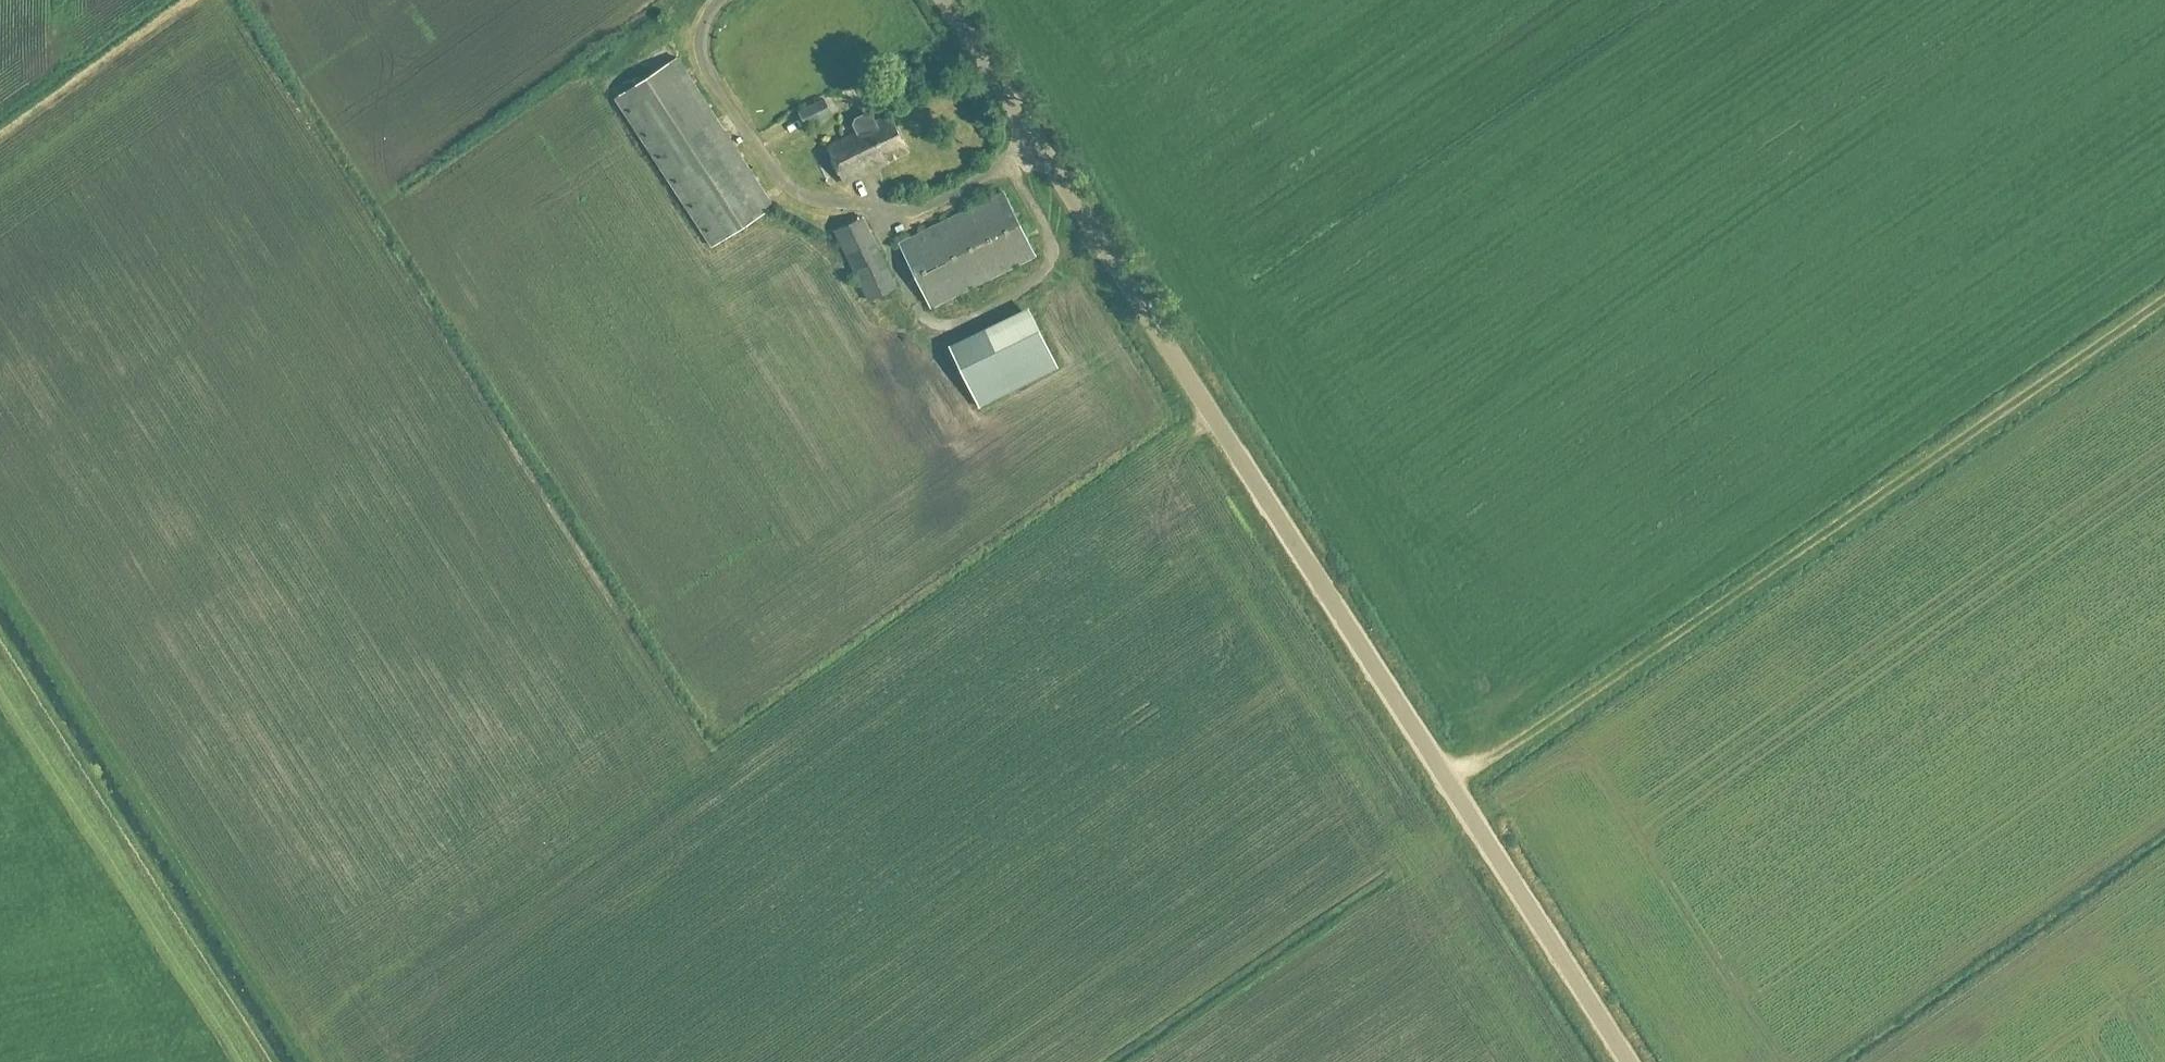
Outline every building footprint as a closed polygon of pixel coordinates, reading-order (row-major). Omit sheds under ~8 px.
[(616,97),(712,245),(774,205),(678,57),(616,97)] [(827,91),(802,103),(811,120),(836,108),(827,91)] [(891,113),(876,120),(873,113),(867,111),(856,116),(853,123),(856,129),(827,143),(845,181),(909,150),(891,113)] [(930,305),(1036,253),(1006,193),(900,244),(930,305)] [(834,230),(869,301),(898,286),(864,216),(834,230)] [(979,406),(1059,368),(1033,314),(953,353),(979,406)]
